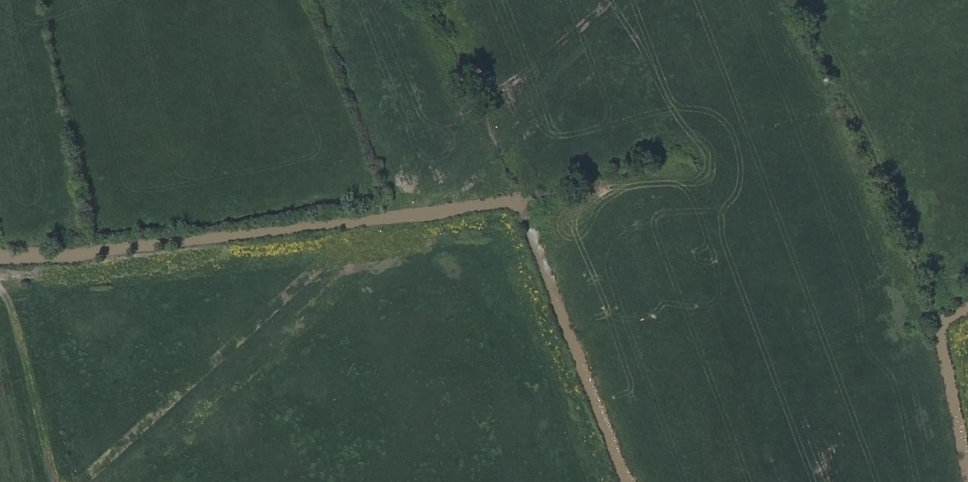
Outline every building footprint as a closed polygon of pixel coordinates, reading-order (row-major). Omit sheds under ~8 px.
[(553,202),(543,205),(545,213),(556,210),(553,202)] [(534,220),(545,216),(541,204),(530,207),(534,220)]
